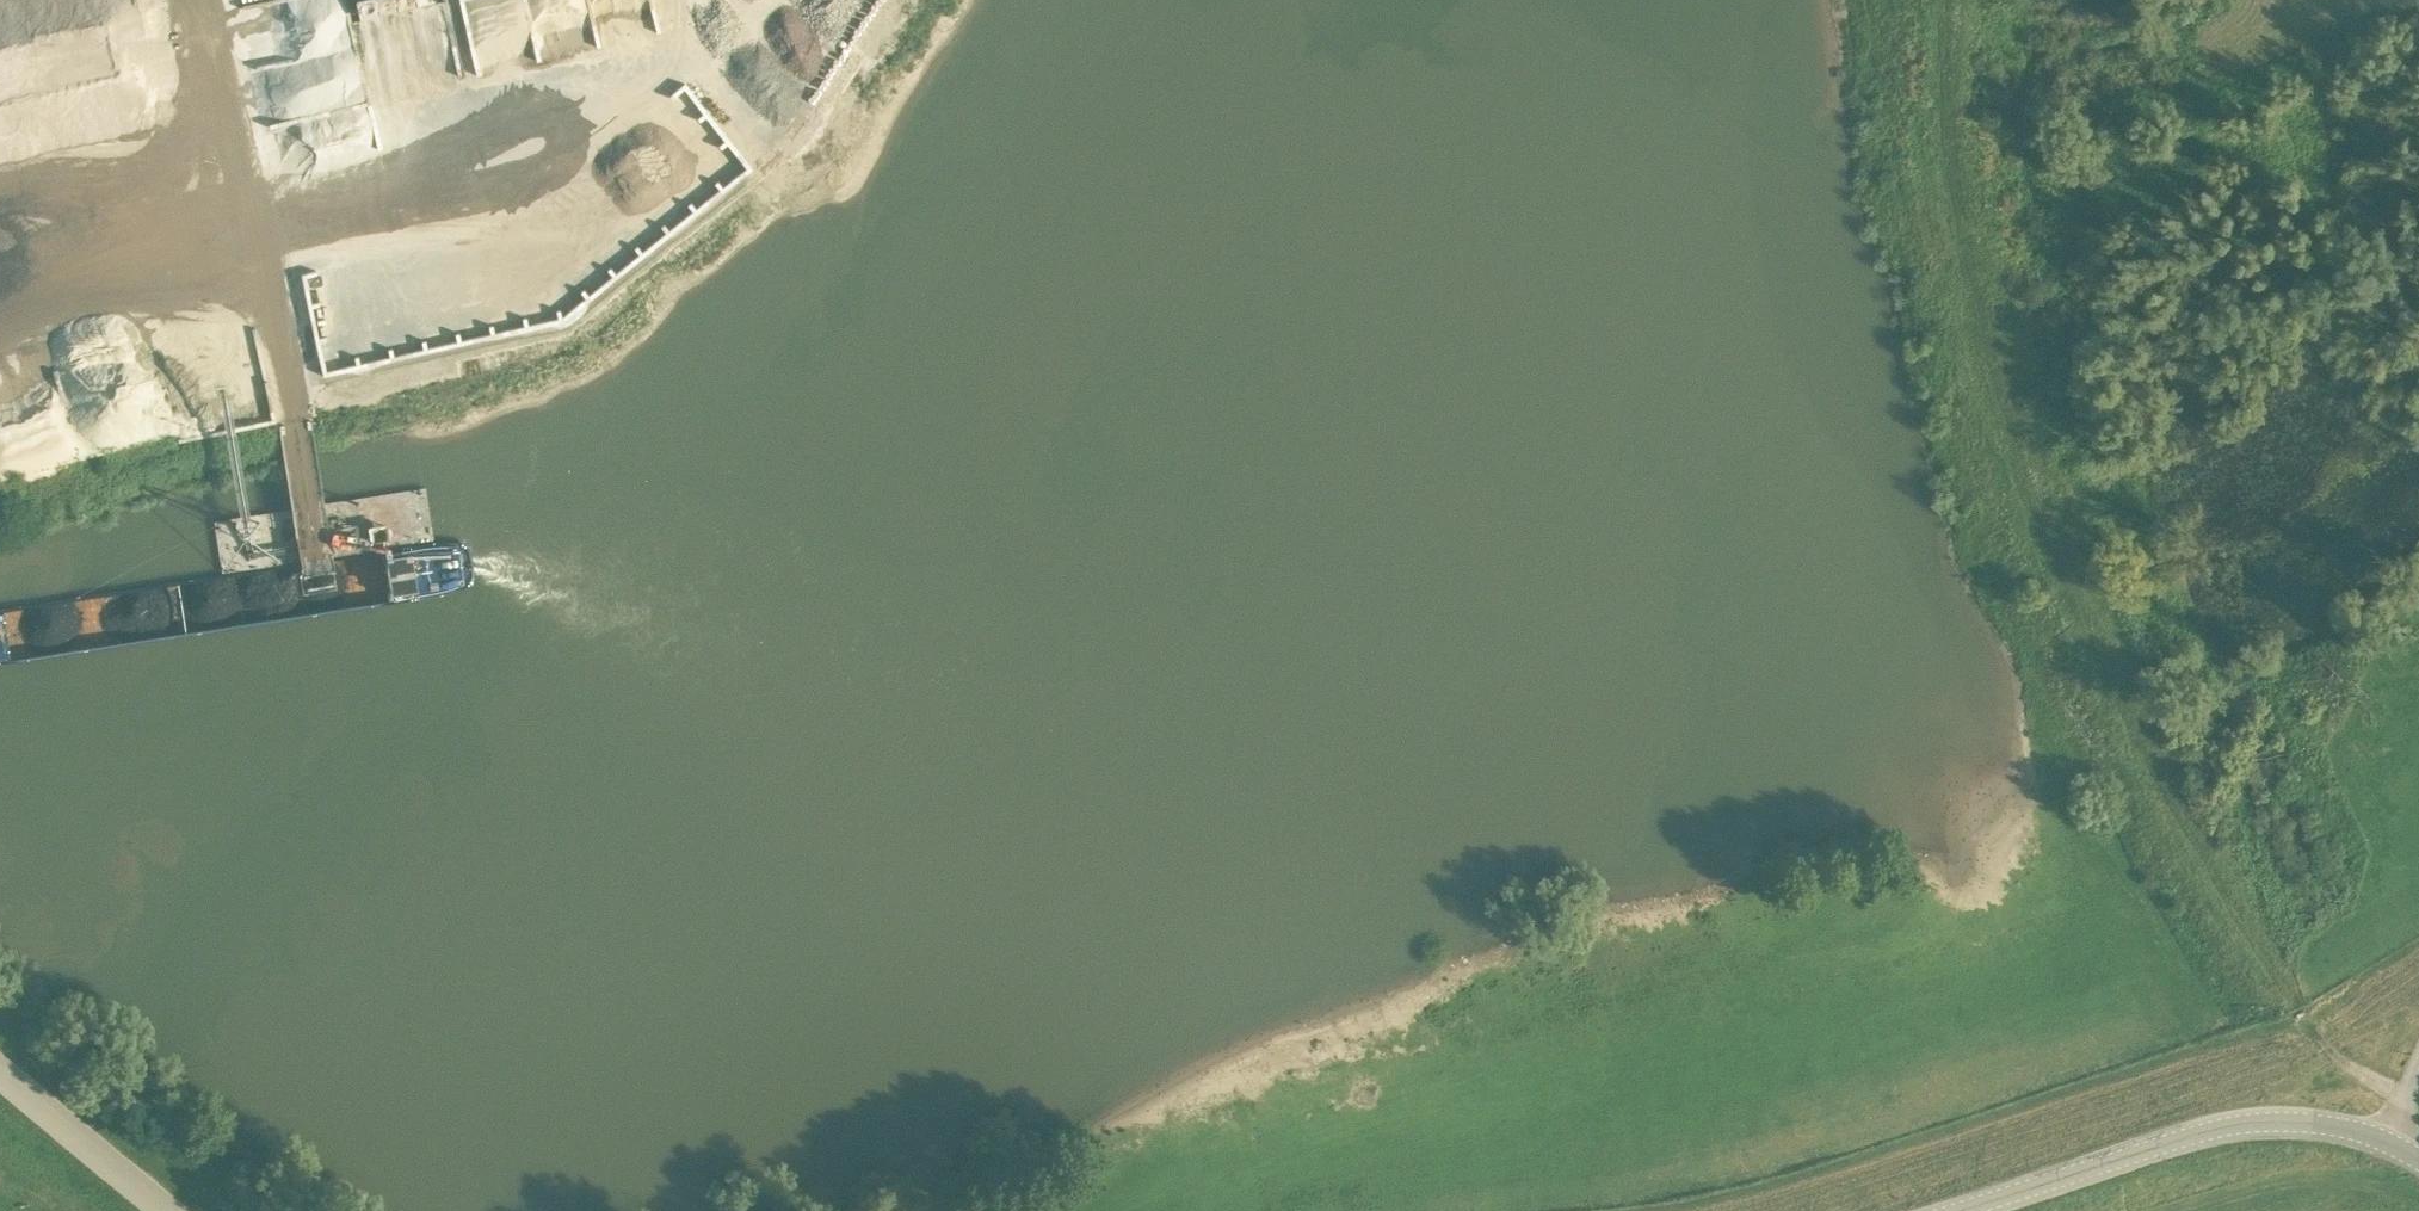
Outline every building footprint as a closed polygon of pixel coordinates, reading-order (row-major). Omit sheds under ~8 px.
[(406,0),(348,0),(353,15),(406,0)]
